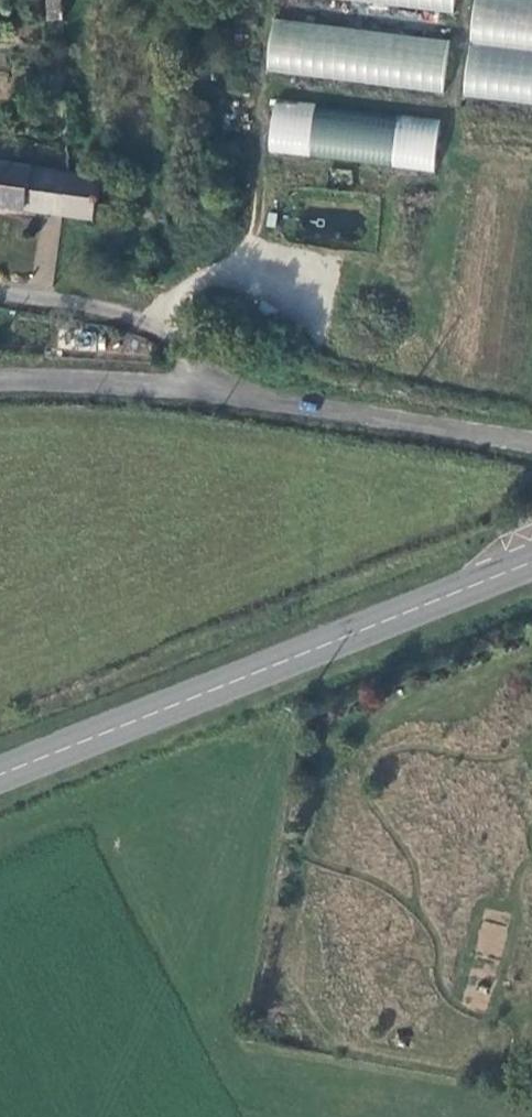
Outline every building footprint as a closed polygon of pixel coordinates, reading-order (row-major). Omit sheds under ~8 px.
[(454,10),(455,0),(341,0),(454,10)] [(462,98),(531,105),(531,0),(472,0),(462,98)] [(444,92),(450,38),(270,19),(264,73),(444,92)] [(0,74),(0,98),(7,98),(8,74),(0,74)] [(271,102),(266,153),(433,171),(439,120),(271,102)] [(27,210),(33,167),(21,166),(0,163),(0,206),(27,210)] [(70,173),(33,167),(27,210),(65,215),(70,173)] [(101,178),(70,173),(65,215),(93,219),(101,178)] [(499,955),(505,929),(483,924),(477,950),(499,955)]
